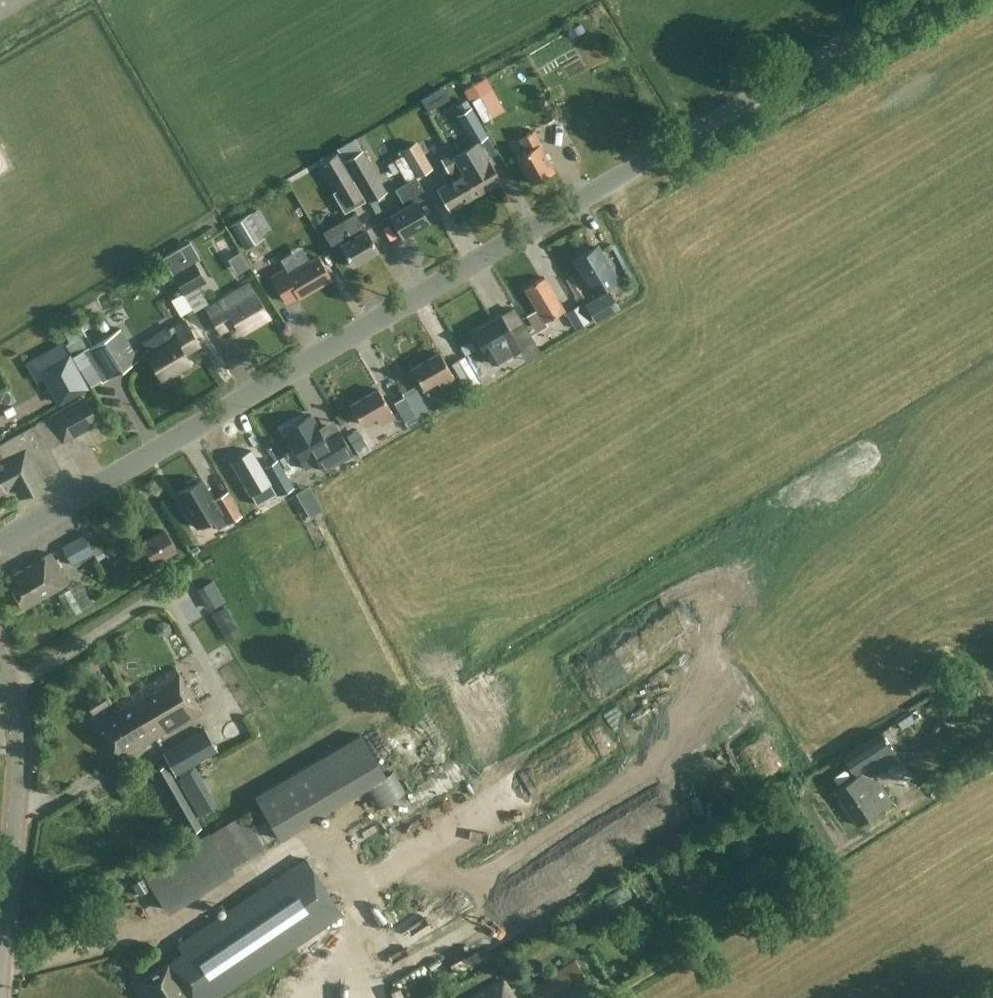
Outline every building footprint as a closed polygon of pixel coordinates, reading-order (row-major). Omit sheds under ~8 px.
[(495,81),(483,88),(496,114),(509,107),(495,81)] [(487,133),(471,105),(469,106),(465,98),(454,104),(459,112),(457,114),(473,142),(487,133)] [(386,156),(404,148),(391,123),(374,132),(386,156)] [(515,157),(530,183),(552,170),(537,145),(539,144),(532,131),(518,139),(525,151),(515,157)] [(415,175),(426,170),(418,155),(423,151),(417,141),(401,150),(415,175)] [(499,180),(487,159),(478,141),(457,153),(455,150),(449,154),(473,195),(499,180)] [(362,150),(344,161),(368,202),(386,192),(362,150)] [(337,153),(320,163),(336,190),(332,192),(344,213),(365,200),(353,180),(337,153)] [(436,189),(448,210),(473,195),(449,154),(440,159),(446,170),(442,173),(447,182),(436,189)] [(401,236),(427,221),(416,203),(427,196),(415,177),(403,183),(393,190),(404,206),(388,216),(401,236)] [(355,212),(322,231),(332,249),(340,245),(351,265),(378,250),(366,229),(365,229),(355,212)] [(231,225),(245,248),(264,237),(249,213),(231,225)] [(184,295),(206,282),(194,261),(200,258),(189,241),(162,258),(184,295)] [(591,294),(609,283),(613,281),(593,247),(571,261),(591,294)] [(298,298),(331,278),(318,257),(287,276),(283,268),(269,276),(281,296),(293,289),(298,298)] [(541,278),(522,289),(542,323),(560,312),(541,278)] [(241,332),(268,316),(254,294),(247,282),(206,307),(221,334),(236,324),(241,332)] [(609,291),(584,305),(592,320),(618,305),(609,291)] [(580,302),(565,311),(574,327),(589,317),(580,302)] [(516,348),(498,317),(471,334),(489,364),(516,348)] [(67,325),(76,341),(86,336),(77,320),(67,325)] [(528,321),(513,326),(521,349),(536,344),(528,321)] [(162,380),(188,364),(183,355),(198,346),(186,325),(170,334),(169,331),(143,346),(150,357),(149,357),(162,380)] [(78,365),(87,360),(101,382),(138,359),(120,328),(81,350),(72,355),(78,365)] [(437,353),(409,370),(421,389),(434,381),(439,389),(453,381),(437,353)] [(68,355),(41,370),(59,402),(86,388),(68,355)] [(465,388),(478,379),(464,357),(451,365),(465,388)] [(392,417),(376,389),(349,405),(360,425),(373,417),(378,425),(392,417)] [(48,416),(63,443),(99,424),(84,396),(48,416)] [(420,424),(410,405),(399,411),(410,430),(420,424)] [(309,415),(281,431),(287,442),(304,469),(316,462),(322,471),(351,454),(331,421),(317,430),(315,425),(309,415)] [(13,486),(16,492),(42,479),(41,478),(59,468),(57,464),(58,463),(36,424),(0,443),(0,493),(13,486)] [(367,435),(352,444),(358,455),(373,446),(367,435)] [(269,484),(249,450),(230,461),(250,495),(269,484)] [(293,489),(277,462),(264,466),(279,495),(293,489)] [(196,527),(211,518),(217,528),(240,515),(227,492),(213,500),(200,479),(195,482),(193,478),(185,483),(187,487),(176,493),(196,527)] [(153,562),(175,549),(164,530),(142,543),(153,562)] [(71,565),(93,553),(82,534),(60,545),(71,565)] [(68,582),(51,553),(6,578),(23,608),(68,582)] [(91,604),(80,583),(58,595),(69,616),(91,604)] [(142,740),(144,744),(202,711),(175,668),(117,703),(121,709),(98,723),(118,754),(142,740)] [(102,691),(85,701),(93,713),(109,703),(102,691)] [(205,729),(163,753),(176,775),(177,774),(182,783),(179,785),(197,816),(214,806),(204,789),(207,788),(195,767),(192,769),(191,768),(187,770),(186,768),(217,750),(205,729)] [(892,747),(887,740),(881,731),(847,753),(861,774),(836,790),(859,825),(883,809),(883,808),(893,802),(867,763),(892,747)] [(446,750),(430,761),(437,772),(453,761),(446,750)] [(210,757),(196,765),(202,776),(217,768),(210,757)] [(202,827),(165,764),(154,770),(191,833),(202,827)] [(309,765),(256,796),(280,837),(333,806),(309,765)] [(469,821),(485,815),(479,803),(463,810),(469,821)] [(242,812),(223,824),(244,857),(263,846),(242,812)] [(598,837),(603,848),(622,840),(617,829),(598,837)] [(341,914),(305,859),(177,945),(182,953),(140,981),(151,997),(202,997),(203,997),(216,997),(341,914)] [(139,896),(150,888),(143,877),(132,884),(139,896)] [(619,906),(634,901),(630,890),(615,896),(619,906)] [(632,928),(645,922),(635,901),(622,908),(632,928)] [(322,939),(309,947),(315,957),(328,949),(322,939)] [(551,972),(528,986),(535,997),(549,997),(562,990),(551,972)] [(504,980),(473,997),(514,997),(504,980)]
